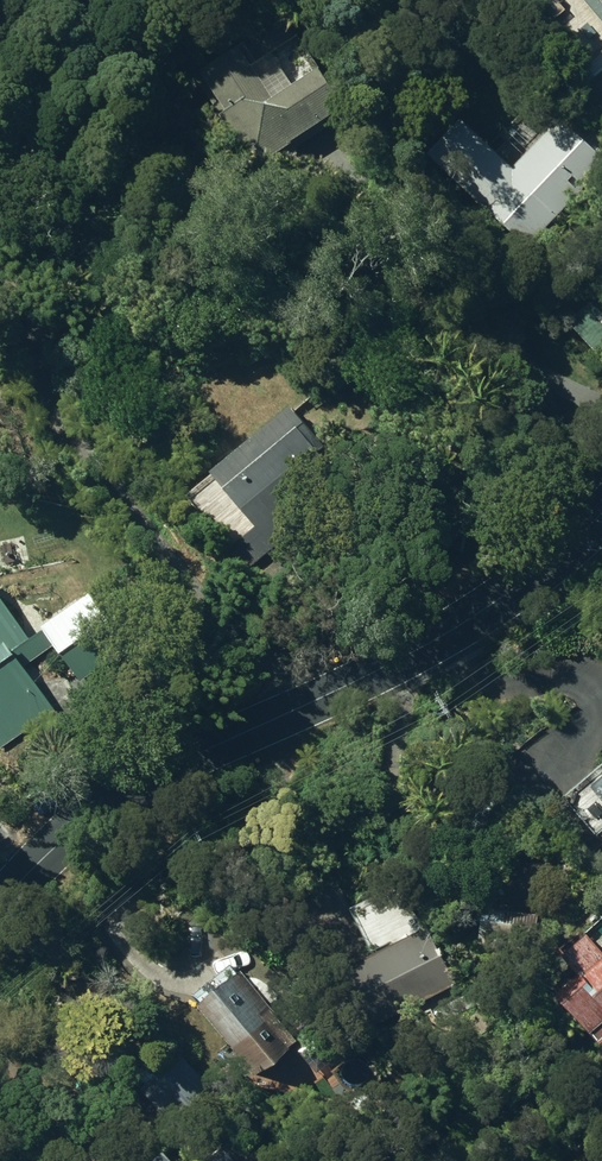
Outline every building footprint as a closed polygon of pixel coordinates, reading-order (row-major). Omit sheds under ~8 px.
[(204,109),(241,164),(333,104),(305,62),(258,94),(222,40),(183,66),(209,106),(204,109)] [(601,106),(601,61),(579,80),(601,106)] [(416,148),(520,247),(601,162),(552,115),(504,166),(449,113),(416,148)] [(592,351),(601,342),(601,300),(595,293),(591,297),(572,276),(550,297),(566,315),(561,319),(592,351)] [(222,548),(242,570),(339,483),(284,422),(214,485),(248,523),(222,548)] [(50,708),(16,664),(47,642),(73,678),(117,644),(76,588),(29,622),(32,627),(21,636),(0,608),(0,744),(50,708)] [(582,784),(601,806),(601,766),(582,784)] [(471,943),(530,946),(531,913),(473,909),(471,943)] [(327,970),(358,1031),(451,984),(421,924),(327,970)] [(592,1043),(601,1033),(601,960),(573,931),(548,954),(566,973),(543,992),(592,1043)] [(196,995),(260,1064),(299,1028),(236,959),(196,995)] [(134,1089),(185,1141),(223,1103),(172,1051),(134,1089)] [(219,1150),(205,1160),(228,1160),(219,1150)]
